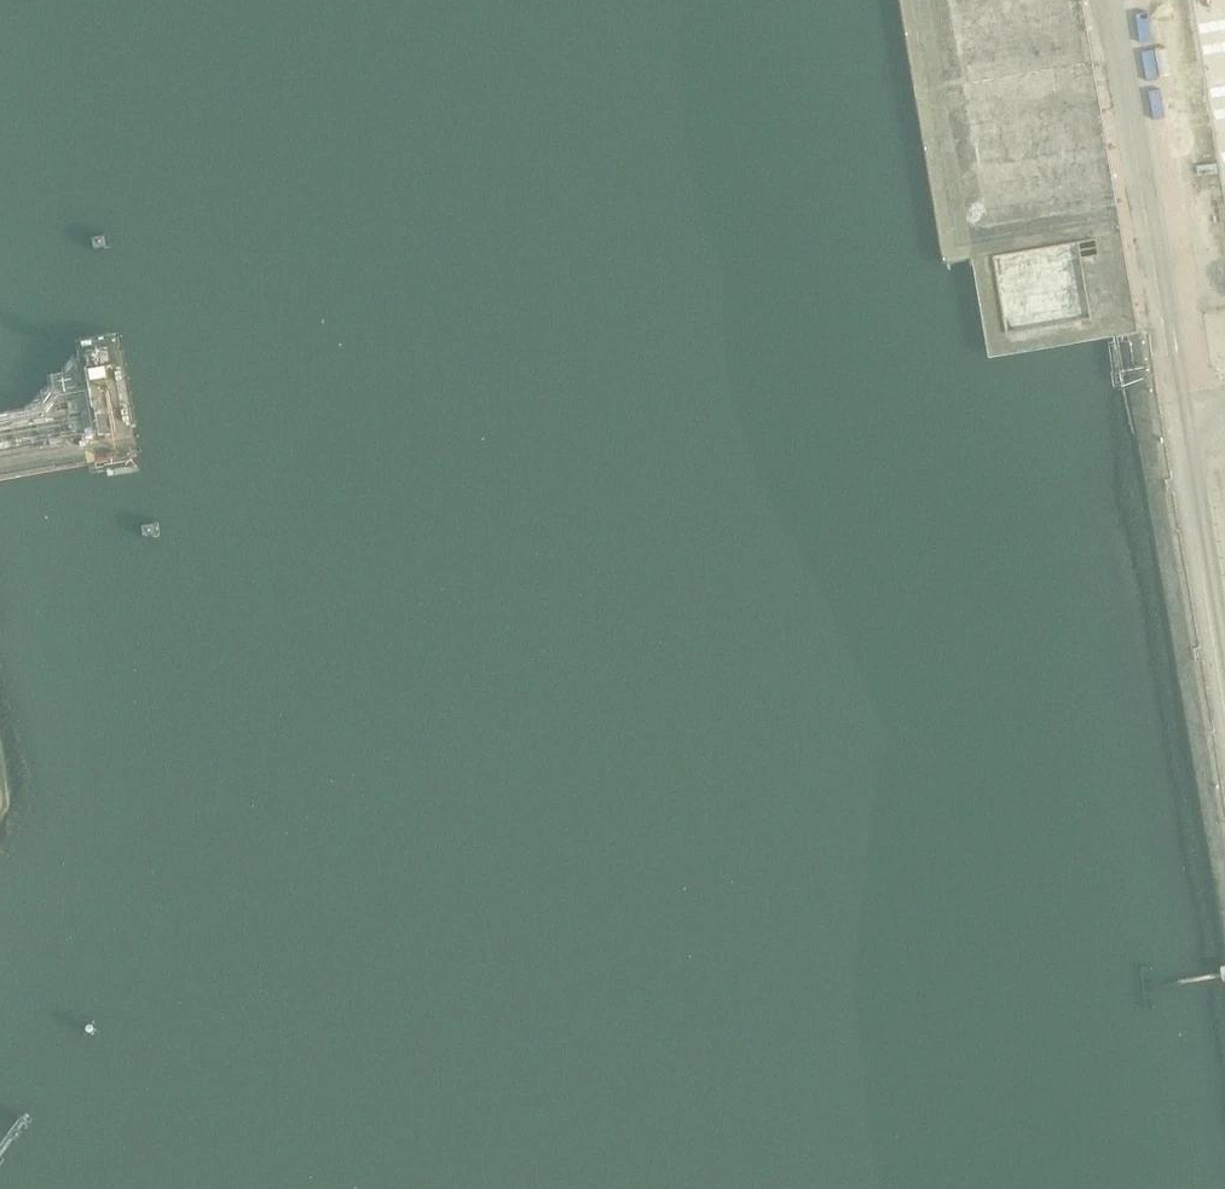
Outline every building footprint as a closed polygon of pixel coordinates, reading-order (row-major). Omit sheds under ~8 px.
[(1082,0),(947,0),(983,219),(1114,197),(1082,0)]
